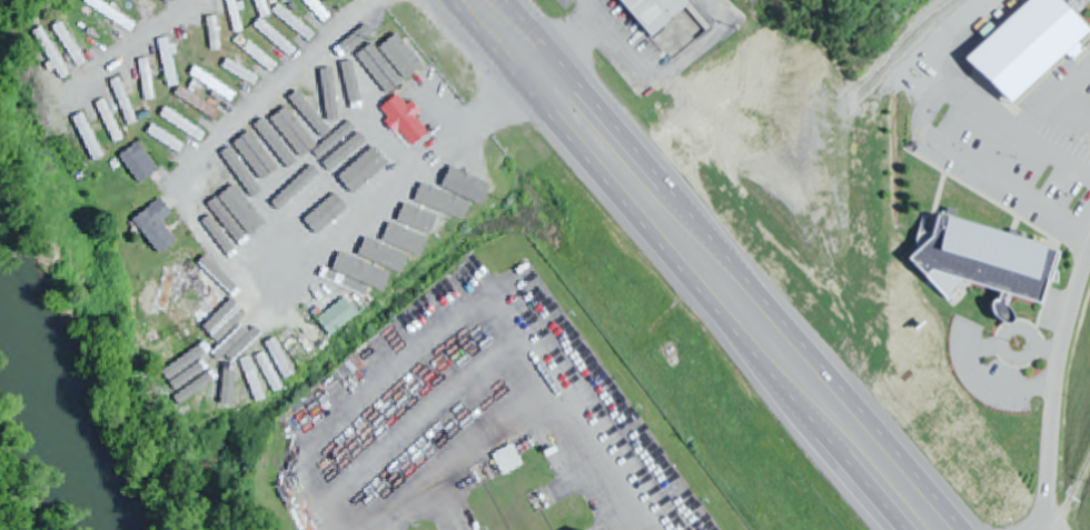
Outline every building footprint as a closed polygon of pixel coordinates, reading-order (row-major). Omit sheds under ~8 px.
[(131,36),(138,27),(100,0),(89,0),(86,4),(131,36)] [(148,0),(131,0),(154,15),(159,7),(148,0)] [(236,33),(245,31),(236,0),(227,0),(236,33)] [(264,17),(272,14),(267,0),(256,0),(264,17)] [(326,25),(334,17),(317,0),(302,0),(326,25)] [(651,40),(692,7),(687,0),(619,0),(651,40)] [(986,69),(978,76),(1015,114),(1089,43),(1089,21),(1070,0),(1042,0),(978,61),(986,69)] [(276,13),(310,45),(317,37),(283,5),(276,13)] [(223,51),(217,18),(208,20),(213,53),(223,51)] [(290,60),(297,52),(263,20),(256,27),(290,60)] [(54,29),(81,70),(90,64),(63,23),(54,29)] [(236,44),(273,73),(280,65),(242,36),(236,44)] [(159,42),(170,89),(181,87),(171,39),(159,42)] [(362,118),(361,118),(379,103),(337,52),(250,124),(257,132),(309,89),(345,132),(362,118)] [(367,65),(391,93),(404,82),(379,54),(367,65)] [(146,103),(157,102),(150,60),(140,62),(146,103)] [(223,71),(257,87),(261,78),(228,62),(223,71)] [(239,96),(197,68),(191,77),(233,105),(239,96)] [(111,84),(129,129),(139,125),(121,80),(111,84)] [(223,116),(190,93),(185,100),(219,123),(223,116)] [(414,150),(431,135),(417,118),(422,113),(414,104),(409,108),(400,97),(382,112),(414,150)] [(124,142),(107,101),(97,106),(115,146),(124,142)] [(280,118),(312,161),(343,138),(324,113),(306,126),(293,108),(280,118)] [(208,134),(166,111),(160,120),(203,143),(208,134)] [(105,160),(86,115),(75,120),(94,164),(105,160)] [(357,127),(379,153),(387,146),(366,120),(357,127)] [(187,146),(152,129),(148,138),(182,155),(187,146)] [(388,176),(354,131),(345,138),(379,182),(388,176)] [(294,182),(308,169),(280,139),(266,151),(294,182)] [(160,173),(140,145),(122,158),(142,186),(160,173)] [(361,195),(334,162),(327,168),(353,201),(361,195)] [(463,197),(481,191),(473,164),(454,170),(463,197)] [(433,189),(445,216),(462,208),(450,181),(433,189)] [(274,202),(280,213),(316,194),(310,183),(274,202)] [(332,203),(326,192),(279,218),(285,228),(332,203)] [(408,200),(423,241),(444,233),(429,192),(408,200)] [(135,223),(163,257),(179,243),(164,225),(175,216),(162,200),(135,223)] [(277,223),(265,204),(218,234),(231,253),(277,223)] [(416,241),(400,210),(382,219),(398,250),(416,241)] [(942,217),(1061,250),(1041,309),(968,289),(954,308),(913,268),(934,250),(942,217)] [(294,250),(336,227),(331,218),(289,240),(294,250)] [(396,262),(380,224),(362,231),(379,269),(396,262)] [(330,256),(347,295),(365,287),(349,248),(330,256)] [(182,301),(191,295),(221,335),(240,320),(196,259),(166,280),(182,301)] [(360,319),(348,301),(319,320),(331,338),(360,319)] [(307,357),(316,350),(281,308),(272,315),(307,357)] [(525,467),(514,447),(494,457),(505,477),(525,467)]
